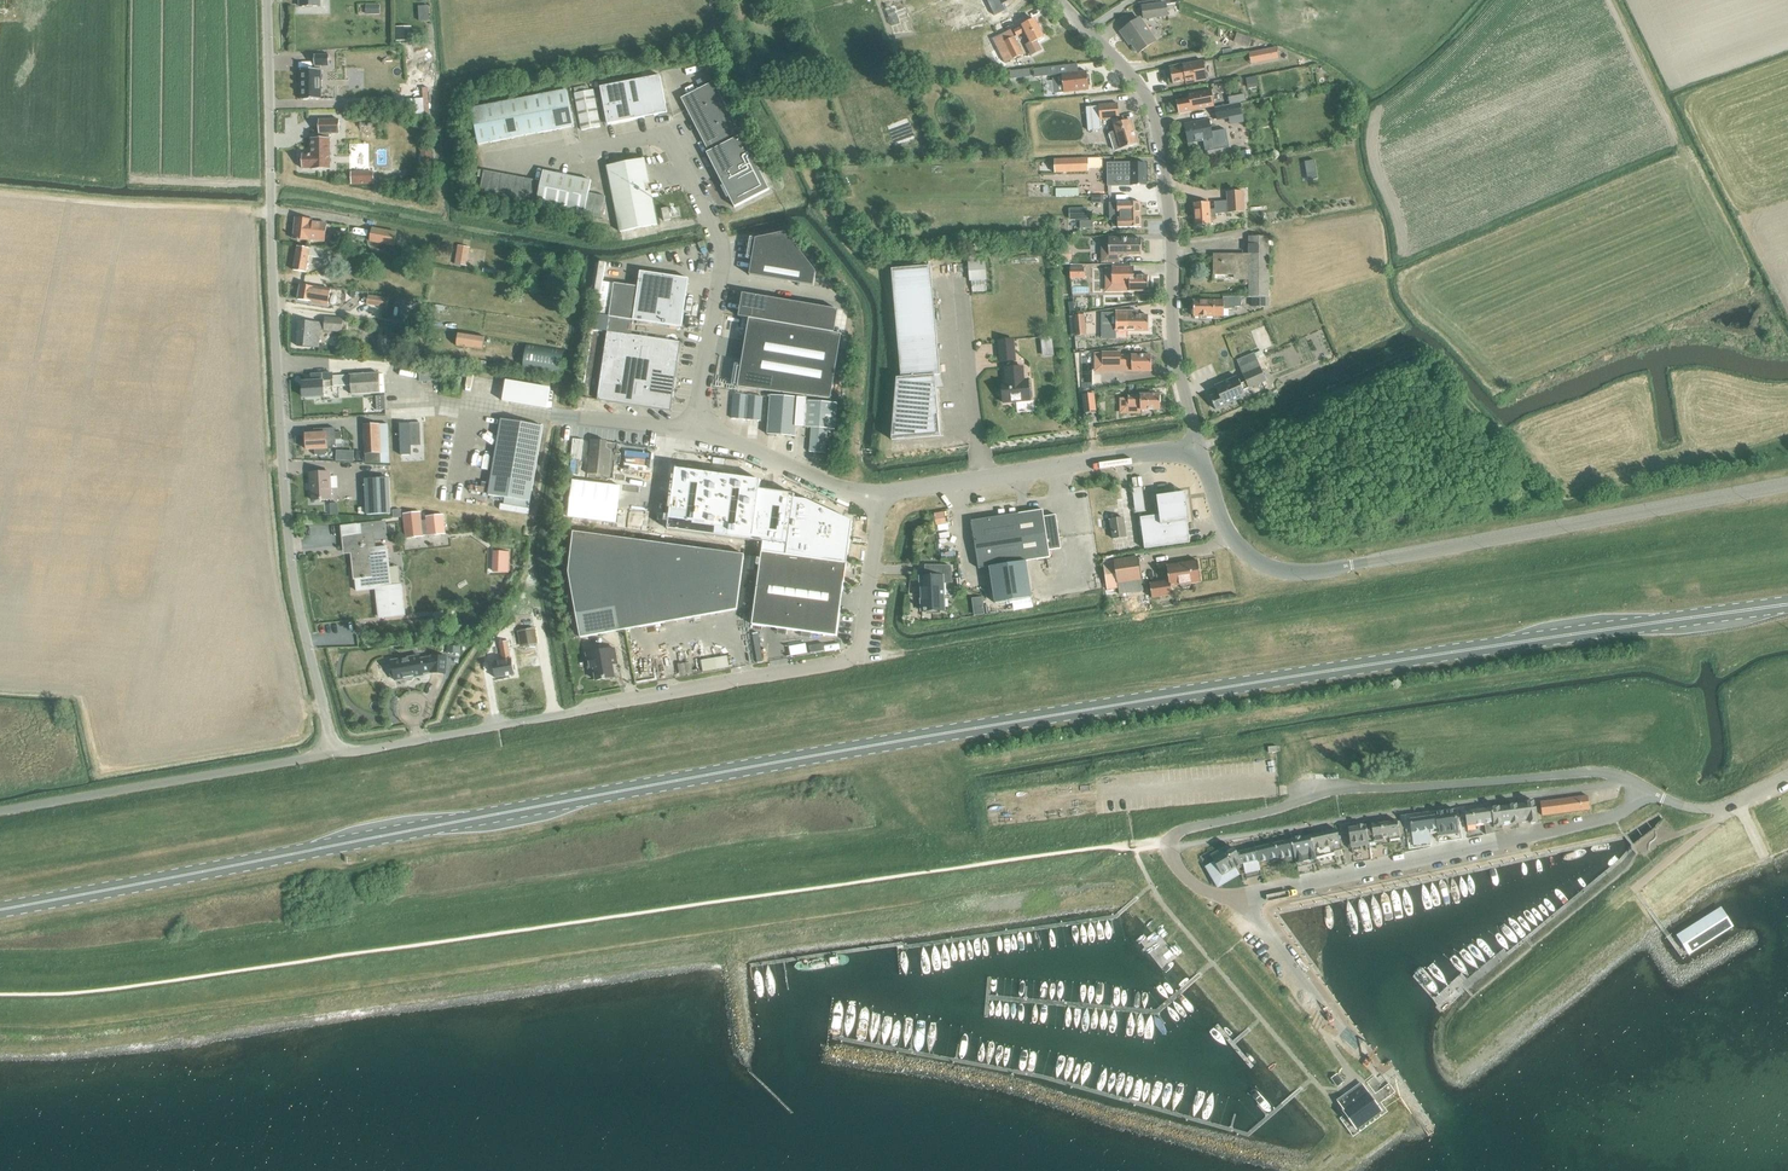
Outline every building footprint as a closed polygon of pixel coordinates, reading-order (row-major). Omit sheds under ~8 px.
[(300,7),(311,7),(311,15),(326,14),(326,7),(320,7),(320,0),(300,0),(300,7)] [(1142,6),(1143,18),(1167,15),(1166,3),(1142,6)] [(379,4),(366,5),(366,14),(379,14),(379,4)] [(427,5),(418,6),(419,21),(429,20),(427,5)] [(1120,32),(1126,41),(1128,40),(1138,53),(1155,41),(1139,18),(1120,32)] [(1031,42),(1026,45),(1031,55),(1041,50),(1036,40),(1043,37),(1034,19),(1022,25),(1022,26),(1014,31),(1017,36),(1025,32),(1031,42)] [(411,30),(396,30),(397,41),(411,41),(411,30)] [(1234,42),(1248,47),(1251,38),(1237,33),(1234,42)] [(1003,42),(1012,59),(1023,54),(1014,37),(1003,42)] [(1276,48),(1262,50),(1264,59),(1278,56),(1276,48)] [(329,55),(314,55),(314,66),(315,66),(315,67),(321,67),(329,66),(329,55)] [(1169,70),(1172,84),(1184,82),(1185,84),(1206,80),(1203,61),(1181,65),(1182,67),(1169,70)] [(1077,63),(1033,68),(1034,77),(1052,75),(1054,93),(1088,90),(1086,71),(1077,72),(1077,63)] [(315,70),(300,70),(301,100),(321,100),(321,67),(315,67),(315,70)] [(1019,69),(1010,70),(1010,77),(1019,76),(1019,69)] [(660,76),(630,82),(637,119),(667,113),(660,76)] [(637,119),(630,82),(600,87),(605,114),(607,125),(637,119)] [(706,153),(734,208),(769,190),(714,82),(681,98),(708,152),(706,153)] [(588,85),(574,88),(575,94),(589,91),(588,85)] [(574,94),(581,131),(600,127),(593,90),(589,91),(575,94),(574,94)] [(1178,114),(1214,106),(1211,90),(1187,95),(1188,99),(1176,101),(1178,114)] [(566,91),(542,95),(549,131),(573,127),(566,91)] [(1245,94),(1228,97),(1229,104),(1246,101),(1245,94)] [(542,95),(519,100),(525,136),(549,131),(542,95)] [(495,104),(501,141),(525,136),(519,100),(495,104)] [(478,145),(501,141),(495,104),(471,109),(478,145)] [(1115,131),(1109,133),(1115,151),(1121,149),(1137,144),(1129,120),(1118,123),(1117,119),(1119,119),(1118,104),(1099,105),(1099,107),(1086,108),(1088,130),(1100,129),(1100,120),(1111,119),(1113,125),(1115,131)] [(1214,109),(1215,114),(1217,120),(1228,118),(1241,116),(1240,110),(1239,104),(1214,109)] [(299,162),(300,165),(302,166),(302,169),(312,169),(312,170),(330,170),(330,134),(340,134),(339,120),(318,121),(319,134),(321,135),(321,139),(311,139),(311,155),(302,155),(302,159),(300,160),(299,162)] [(1208,120),(1184,125),(1187,143),(1199,141),(1203,140),(1205,151),(1229,146),(1225,129),(1210,132),(1208,120)] [(432,165),(432,151),(421,151),(422,166),(432,165)] [(1087,158),(1054,159),(1054,173),(1087,171),(1087,158)] [(607,166),(620,232),(657,225),(650,191),(646,192),(644,182),(649,181),(644,159),(607,166)] [(1146,163),(1107,164),(1107,173),(1115,173),(1115,186),(1147,185),(1146,163)] [(482,178),(479,192),(488,194),(492,173),(483,171),(482,178)] [(536,205),(560,209),(567,176),(543,171),(541,182),(536,203),(536,205)] [(492,173),(488,194),(496,195),(500,174),(492,173)] [(500,174),(496,195),(504,197),(508,176),(500,174)] [(508,176),(504,197),(512,198),(516,177),(508,176)] [(567,176),(560,209),(584,214),(588,193),(591,181),(567,176)] [(516,177),(512,198),(521,200),(524,179),(516,177)] [(524,179),(521,200),(529,201),(533,180),(524,179)] [(533,180),(529,201),(536,203),(541,182),(533,180)] [(1078,189),(1056,189),(1057,197),(1078,196),(1078,189)] [(1193,203),(1194,225),(1210,224),(1210,217),(1215,217),(1215,213),(1242,212),(1241,192),(1226,193),(1227,201),(1214,202),(1214,208),(1209,209),(1209,202),(1193,203)] [(588,193),(584,214),(591,216),(594,201),(595,195),(588,193)] [(594,201),(591,216),(599,218),(600,218),(601,215),(605,197),(595,195),(594,201)] [(1109,220),(1112,220),(1112,219),(1118,218),(1127,218),(1127,215),(1134,215),(1134,218),(1141,218),(1140,202),(1109,203),(1109,219),(1109,220)] [(661,209),(664,221),(671,220),(668,208),(661,209)] [(1086,208),(1069,208),(1069,220),(1086,219),(1086,208)] [(1112,219),(1112,220),(1112,228),(1118,228),(1141,227),(1141,218),(1134,218),(1134,215),(1127,215),(1127,218),(1118,218),(1112,219)] [(293,240),(310,242),(310,241),(325,243),(327,224),(312,223),(312,221),(295,219),(293,240)] [(370,243),(394,247),(397,234),(373,229),(370,243)] [(749,276),(813,287),(816,272),(786,234),(782,233),(755,239),(755,241),(752,240),(749,258),(752,259),(749,276)] [(1252,307),(1268,307),(1268,237),(1249,237),(1249,256),(1249,281),(1249,297),(1251,297),(1252,307)] [(1119,263),(1119,255),(1141,255),(1141,239),(1122,239),(1122,238),(1108,238),(1108,240),(1101,240),(1101,263),(1119,263)] [(293,270),(306,273),(309,256),(322,258),(324,249),(310,246),(310,248),(298,246),(293,270)] [(455,265),(467,267),(470,248),(458,246),(455,265)] [(1060,250),(1060,260),(1071,260),(1071,250),(1060,250)] [(1249,256),(1212,256),(1213,274),(1234,274),(1234,281),(1249,281),(1249,256)] [(984,262),(975,262),(976,280),(985,280),(984,262)] [(901,378),(896,378),(891,440),(940,436),(935,376),(940,375),(930,266),(891,269),(901,378)] [(1112,267),(1112,285),(1129,285),(1129,291),(1148,291),(1148,276),(1130,276),(1130,267),(1112,267)] [(1070,279),(1084,279),(1084,268),(1070,268),(1070,279)] [(681,328),(689,279),(640,272),(637,287),(614,284),(602,368),(597,400),(671,411),(681,342),(631,335),(633,321),(681,328)] [(602,282),(598,314),(609,316),(614,284),(602,282)] [(298,300),(313,302),(328,305),(331,290),(301,285),(298,300)] [(742,294),(738,317),(748,319),(758,321),(762,297),(742,294)] [(388,299),(369,296),(368,305),(387,308),(388,299)] [(762,297),(758,321),(777,324),(781,300),(762,297)] [(1223,301),(1193,301),(1193,317),(1214,317),(1224,317),(1224,310),(1235,310),(1235,308),(1241,308),(1241,298),(1223,298),(1223,301)] [(781,300),(777,324),(796,327),(800,304),(781,300)] [(800,304),(796,327),(815,330),(819,307),(800,304)] [(819,307),(815,330),(834,334),(838,310),(819,307)] [(1116,313),(1102,313),(1102,330),(1116,330),(1116,331),(1148,331),(1148,316),(1137,316),(1137,311),(1116,311),(1116,313)] [(1072,316),(1069,316),(1071,336),(1082,336),(1082,331),(1081,315),(1072,316)] [(297,346),(319,347),(321,328),(324,328),(324,331),(343,332),(344,319),(325,317),(325,324),(321,324),(321,323),(299,321),(297,346)] [(737,366),(734,383),(737,384),(737,387),(830,399),(841,335),(834,334),(815,330),(796,327),(777,324),(758,321),(748,319),(740,366),(737,366)] [(458,334),(456,347),(482,351),(484,338),(458,334)] [(997,341),(999,363),(1016,361),(1014,339),(997,341)] [(523,372),(558,377),(562,350),(528,344),(523,372)] [(1102,352),(1102,366),(1132,366),(1132,372),(1151,371),(1151,355),(1131,355),(1131,356),(1120,356),(1120,352),(1102,352)] [(1262,352),(1254,355),(1257,361),(1264,358),(1262,352)] [(1254,354),(1236,361),(1245,382),(1248,389),(1266,381),(1257,361),(1254,355),(1254,354)] [(1002,389),(1003,403),(1029,401),(1027,380),(1023,381),(1022,367),(1004,369),(1006,389),(1002,389)] [(432,369),(418,370),(419,382),(433,381),(432,369)] [(350,376),(333,376),(333,374),(312,375),(312,382),(302,382),(303,398),(324,396),(323,388),(333,387),(351,386),(352,395),(381,394),(379,374),(350,376)] [(1092,376),(1081,376),(1081,385),(1092,385),(1092,376)] [(1218,394),(1210,397),(1215,410),(1233,402),(1245,396),(1237,377),(1215,386),(1218,394)] [(505,383),(502,402),(547,410),(550,391),(505,383)] [(1094,393),(1082,395),(1083,400),(1084,413),(1096,412),(1095,400),(1094,393)] [(731,419),(746,420),(747,400),(748,396),(733,394),(731,419)] [(1128,405),(1140,405),(1140,410),(1160,410),(1160,394),(1140,395),(1140,396),(1128,396),(1128,405)] [(747,400),(746,420),(760,421),(762,397),(748,396),(747,400)] [(770,396),(767,435),(794,437),(795,427),(798,398),(770,396)] [(798,398),(795,427),(804,427),(806,401),(806,399),(798,398)] [(812,428),(810,453),(824,454),(826,429),(834,430),(836,403),(806,401),(804,427),(812,428)] [(488,496),(530,503),(543,426),(501,419),(490,484),(489,489),(488,496)] [(419,423),(399,424),(400,456),(410,456),(410,447),(420,446),(419,423)] [(380,425),(363,426),(364,455),(381,454),(380,425)] [(314,435),(306,435),(307,451),(315,450),(315,455),(327,455),(326,450),(327,450),(327,448),(333,448),(332,445),(336,445),(336,440),(342,439),(341,432),(335,433),(335,428),(314,430),(314,435)] [(610,453),(606,452),(607,442),(591,441),(587,475),(608,477),(610,453)] [(566,472),(564,491),(575,492),(576,473),(566,472)] [(310,474),(310,483),(311,483),(312,501),(314,501),(315,502),(320,502),(321,501),(331,500),(329,473),(310,474)] [(365,479),(366,516),(391,515),(389,478),(365,479)] [(1141,487),(1132,489),(1136,513),(1145,511),(1141,487)] [(1159,515),(1140,518),(1144,549),(1190,543),(1187,521),(1190,521),(1185,492),(1157,496),(1159,515)] [(399,510),(391,511),(392,519),(400,518),(399,510)] [(1042,510),(1019,513),(1026,561),(1050,558),(1061,556),(1055,515),(1043,517),(1042,510)] [(420,512),(402,514),(405,539),(445,535),(442,515),(425,517),(425,521),(421,521),(420,512)] [(1026,561),(1019,513),(971,521),(978,569),(1026,561)] [(1111,529),(1113,539),(1126,537),(1123,518),(1110,520),(1110,521),(1111,529)] [(361,536),(343,538),(344,550),(351,549),(355,580),(357,592),(376,589),(379,618),(404,615),(400,585),(391,586),(387,547),(374,549),(374,541),(388,540),(386,521),(360,524),(361,536)] [(1110,521),(1103,522),(1104,530),(1111,529),(1110,521)] [(568,573),(580,638),(737,610),(744,555),(573,532),(568,573)] [(494,552),(493,571),(509,571),(510,553),(506,552),(505,553),(494,552)] [(751,625),(836,637),(846,564),(761,553),(751,625)] [(1138,557),(1103,562),(1107,590),(1118,589),(1119,594),(1143,590),(1138,557)] [(1026,561),(989,567),(994,603),(1031,598),(1026,561)] [(1149,584),(1152,598),(1172,595),(1171,587),(1180,585),(1182,589),(1189,588),(1191,584),(1201,582),(1198,561),(1166,565),(1169,581),(1149,584)] [(943,583),(952,583),(951,569),(951,568),(951,567),(950,566),(949,565),(925,565),(925,570),(925,577),(920,577),(921,612),(944,610),(943,583)] [(981,597),(971,598),(974,615),(984,614),(981,597)] [(517,632),(520,647),(537,644),(534,629),(517,632)] [(492,664),(495,680),(514,676),(511,661),(510,661),(506,643),(499,644),(502,662),(492,664)] [(447,647),(447,654),(459,655),(459,648),(447,647)] [(615,665),(614,659),(616,659),(614,649),(586,654),(588,669),(593,668),(595,681),(605,679),(605,678),(614,676),(612,665),(615,665)] [(391,673),(392,677),(395,679),(396,679),(397,681),(405,680),(405,681),(408,683),(414,682),(416,679),(416,678),(425,676),(424,673),(432,672),(432,673),(448,674),(449,658),(434,657),(433,658),(421,660),(421,656),(393,662),(394,670),(393,670),(391,673)] [(1540,803),(1542,816),(1589,810),(1587,796),(1540,803)] [(1535,802),(1517,805),(1519,823),(1538,821),(1535,802)] [(1491,808),(1493,822),(1494,827),(1519,823),(1517,805),(1491,808)] [(1483,824),(1493,822),(1491,808),(1465,812),(1467,826),(1483,824)] [(1435,816),(1410,820),(1413,844),(1439,840),(1439,838),(1459,836),(1455,810),(1434,813),(1435,816)] [(1401,821),(1381,824),(1382,830),(1388,830),(1389,838),(1400,836),(1400,834),(1402,833),(1403,833),(1401,821)] [(1493,822),(1484,824),(1486,835),(1495,833),(1494,827),(1493,822)] [(1365,826),(1367,842),(1368,842),(1369,847),(1385,845),(1384,839),(1389,838),(1388,830),(1382,830),(1381,824),(1365,826)] [(1351,845),(1367,842),(1365,826),(1349,829),(1351,845)] [(1337,830),(1311,836),(1315,857),(1316,856),(1334,852),(1334,849),(1341,847),(1340,844),(1337,830)] [(1311,836),(1291,840),(1295,857),(1299,872),(1319,867),(1316,856),(1315,857),(1311,836)] [(1291,840),(1255,848),(1258,862),(1260,862),(1281,857),(1281,860),(1295,857),(1291,840)] [(1258,862),(1255,848),(1236,853),(1234,850),(1228,853),(1225,847),(1211,856),(1214,861),(1208,865),(1219,883),(1245,868),(1246,872),(1262,869),(1260,862),(1258,862)] [(1719,909),(1679,935),(1690,953),(1731,927),(1719,909)] [(1338,1075),(1332,1080),(1338,1089),(1345,1084),(1338,1075)] [(1347,1094),(1338,1101),(1343,1109),(1368,1091),(1362,1084),(1347,1094)] [(1368,1091),(1343,1109),(1342,1110),(1352,1124),(1371,1110),(1374,1114),(1380,1110),(1378,1106),(1378,1105),(1368,1091)]
